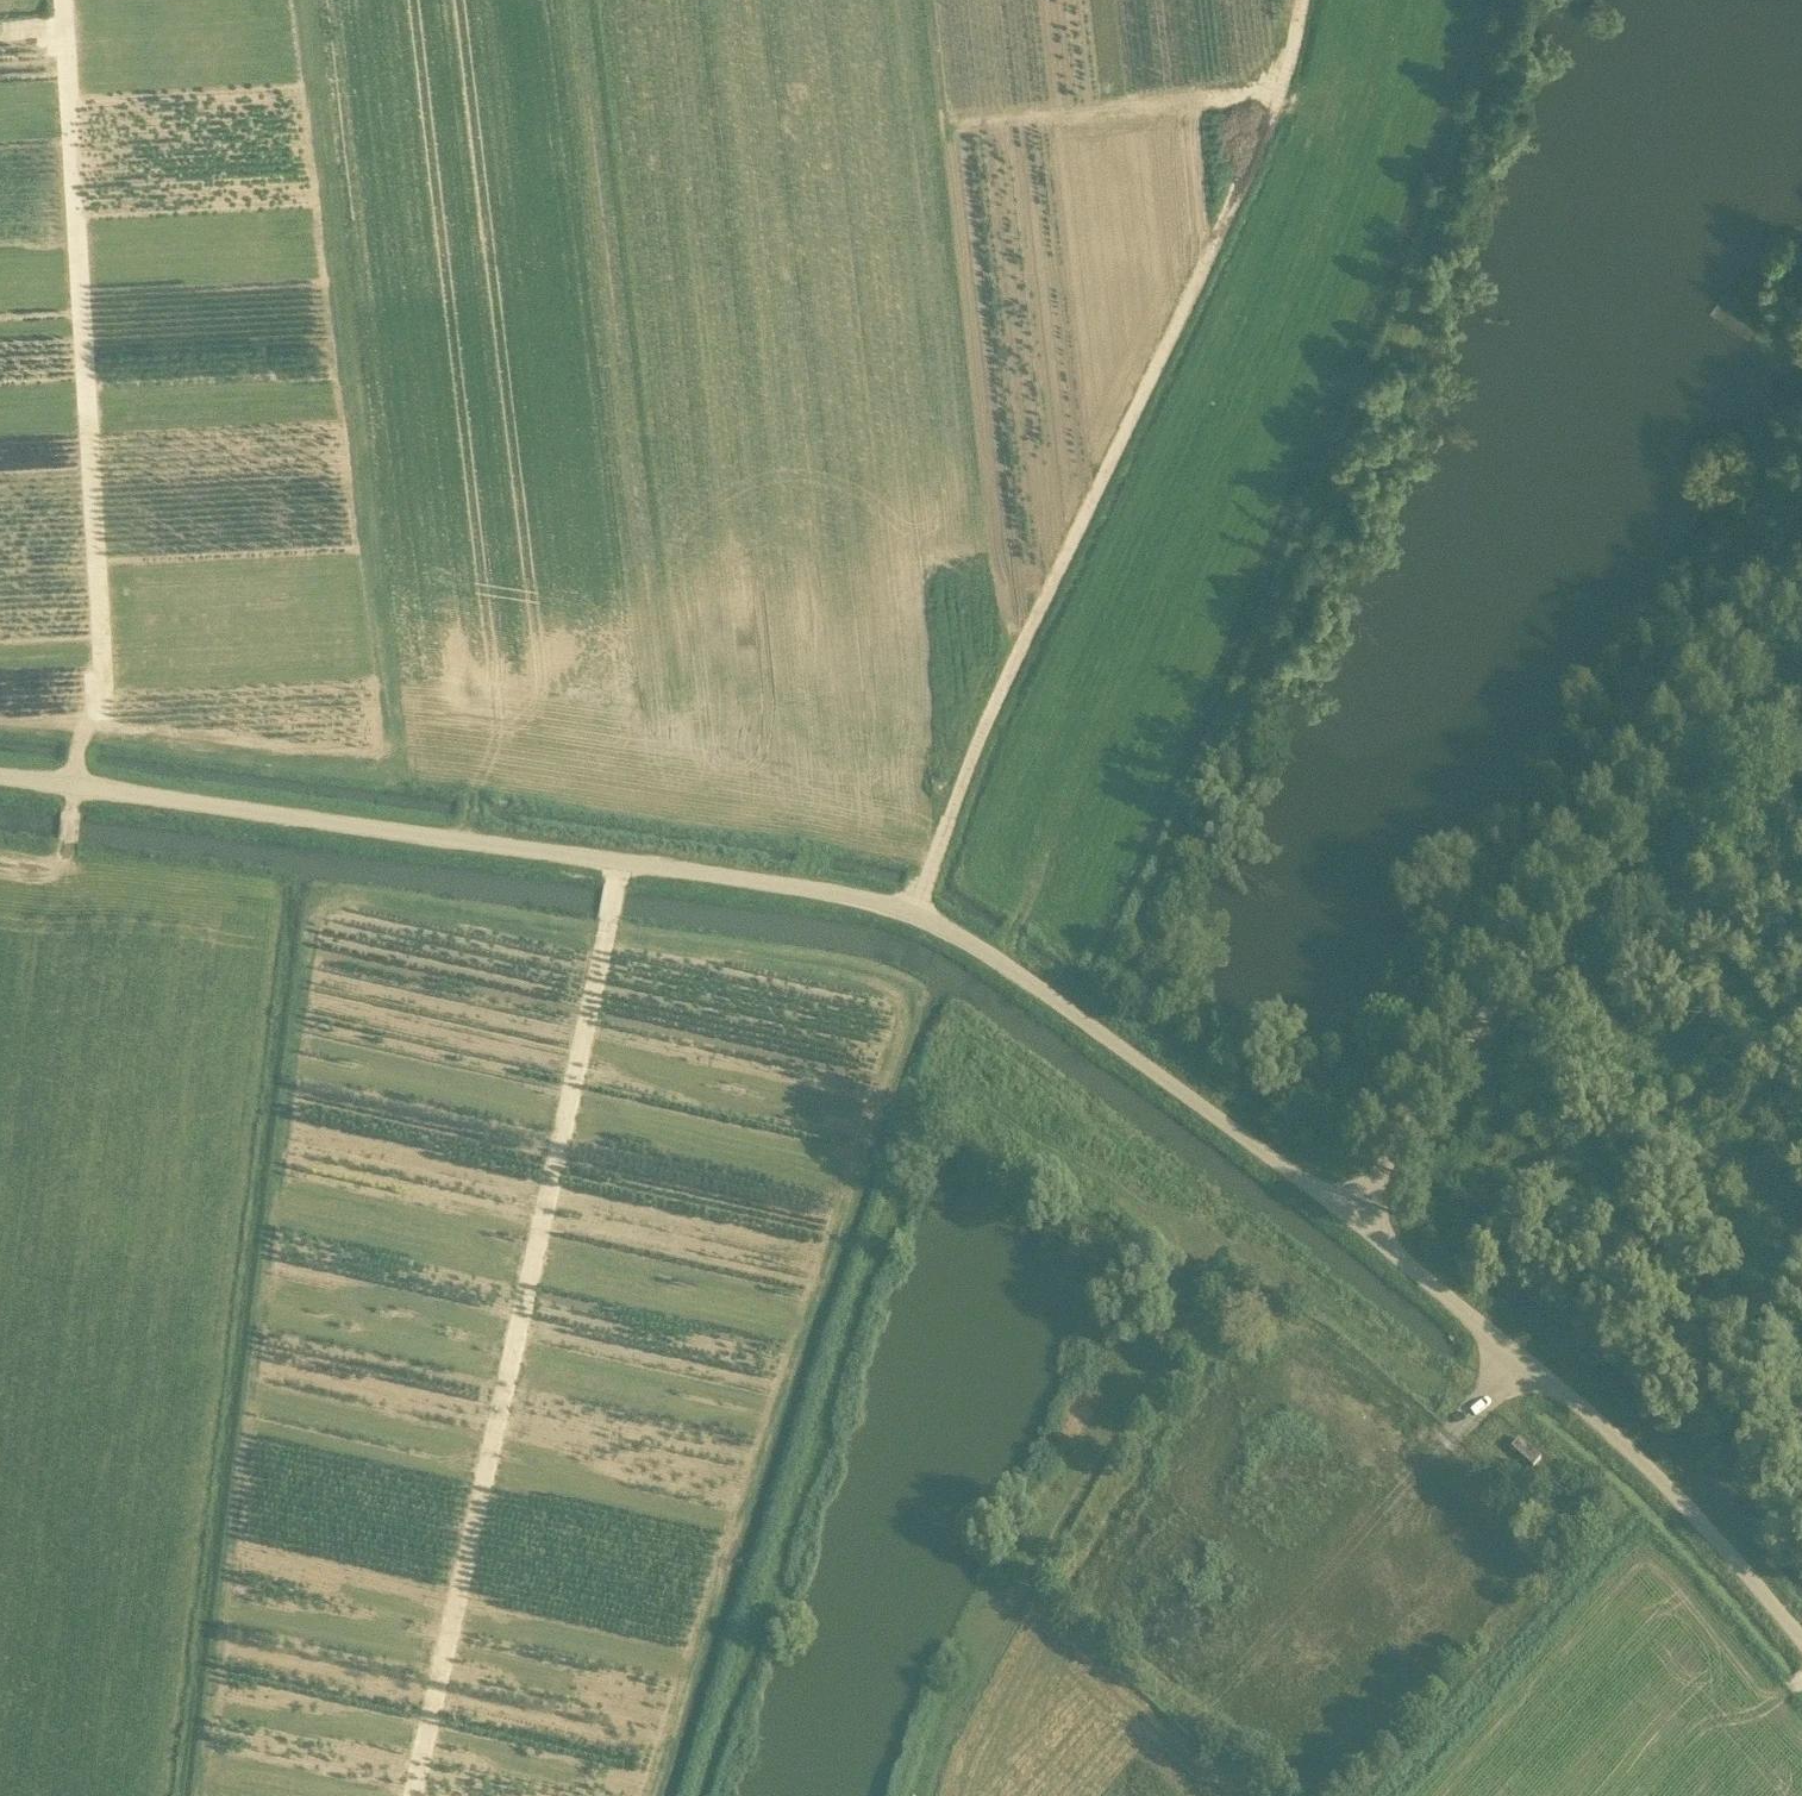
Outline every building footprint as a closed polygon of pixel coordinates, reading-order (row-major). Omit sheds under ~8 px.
[(1541,1460),(1534,1453),(1520,1441),(1512,1450),(1533,1469),(1541,1460)]
